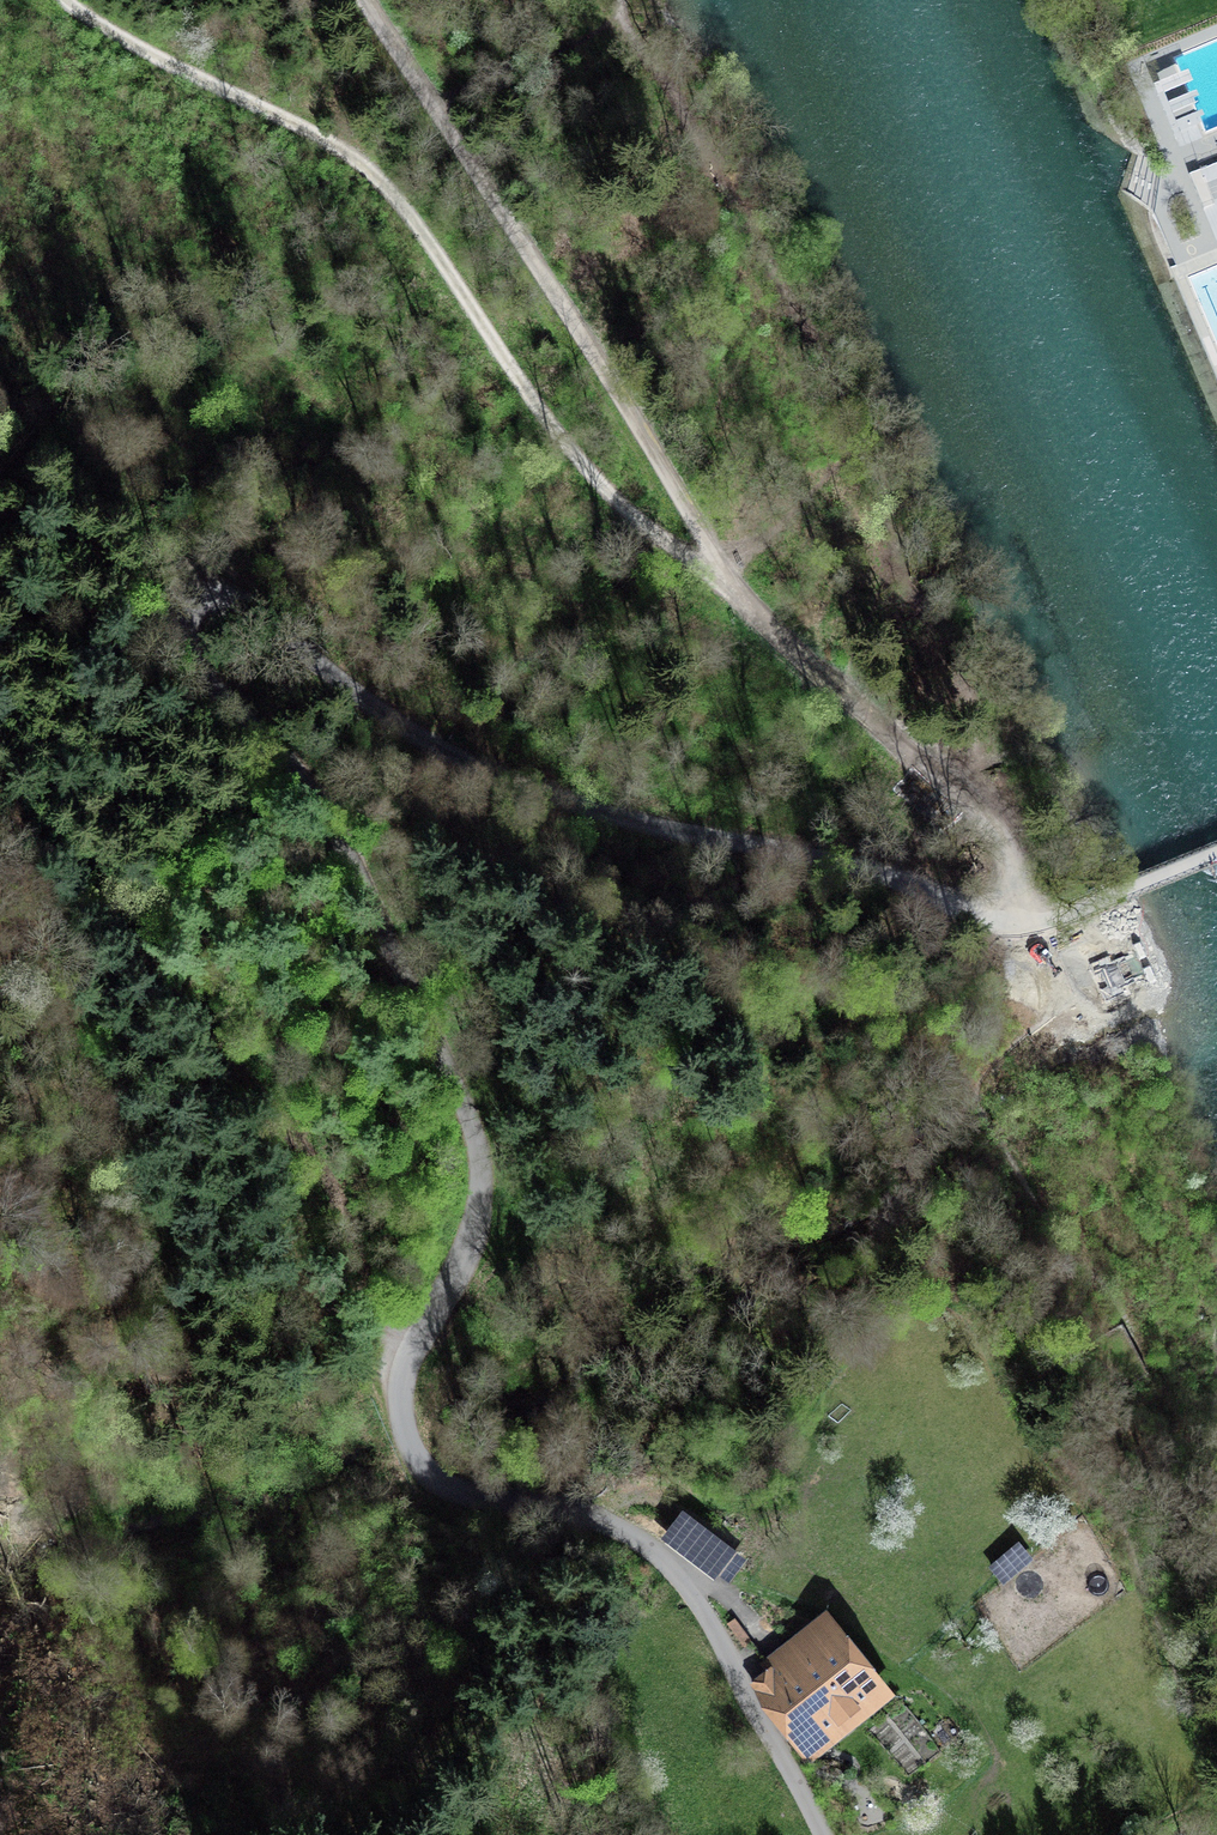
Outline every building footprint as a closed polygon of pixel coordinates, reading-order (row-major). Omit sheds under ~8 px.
[(673,1551),(691,1529),(664,1507),(646,1530),(673,1551)] [(991,1567),(1003,1581),(1027,1561),(1015,1548),(991,1567)] [(719,1572),(730,1581),(742,1566),(731,1557),(719,1572)] [(805,1748),(876,1692),(827,1631),(772,1675),(750,1647),(741,1653),(761,1684),(756,1688),(805,1748)]
